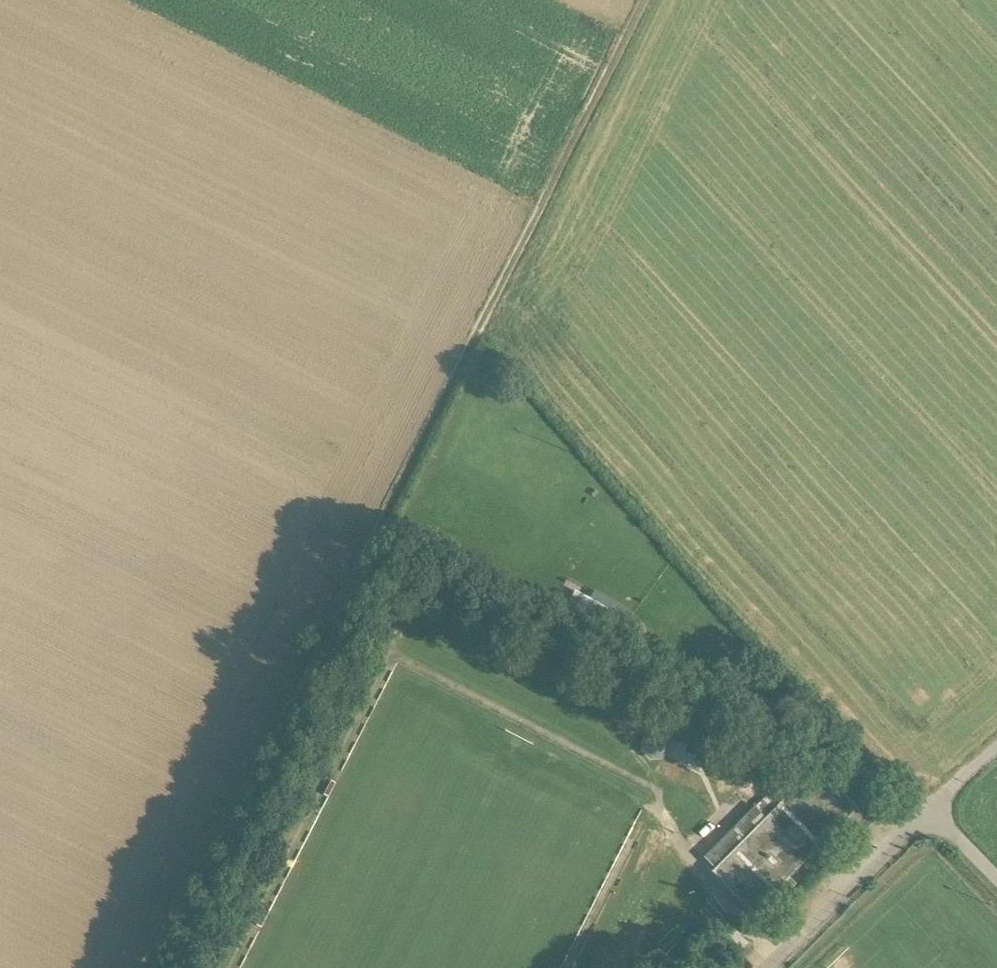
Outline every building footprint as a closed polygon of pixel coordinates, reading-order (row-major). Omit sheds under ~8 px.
[(613,605),(624,581),(584,563),(576,582),(559,575),(554,586),(545,583),(536,601),(573,618),(579,604),(588,608),(593,596),(613,605)] [(824,777),(724,876),(760,912),(859,812),(824,777)]
